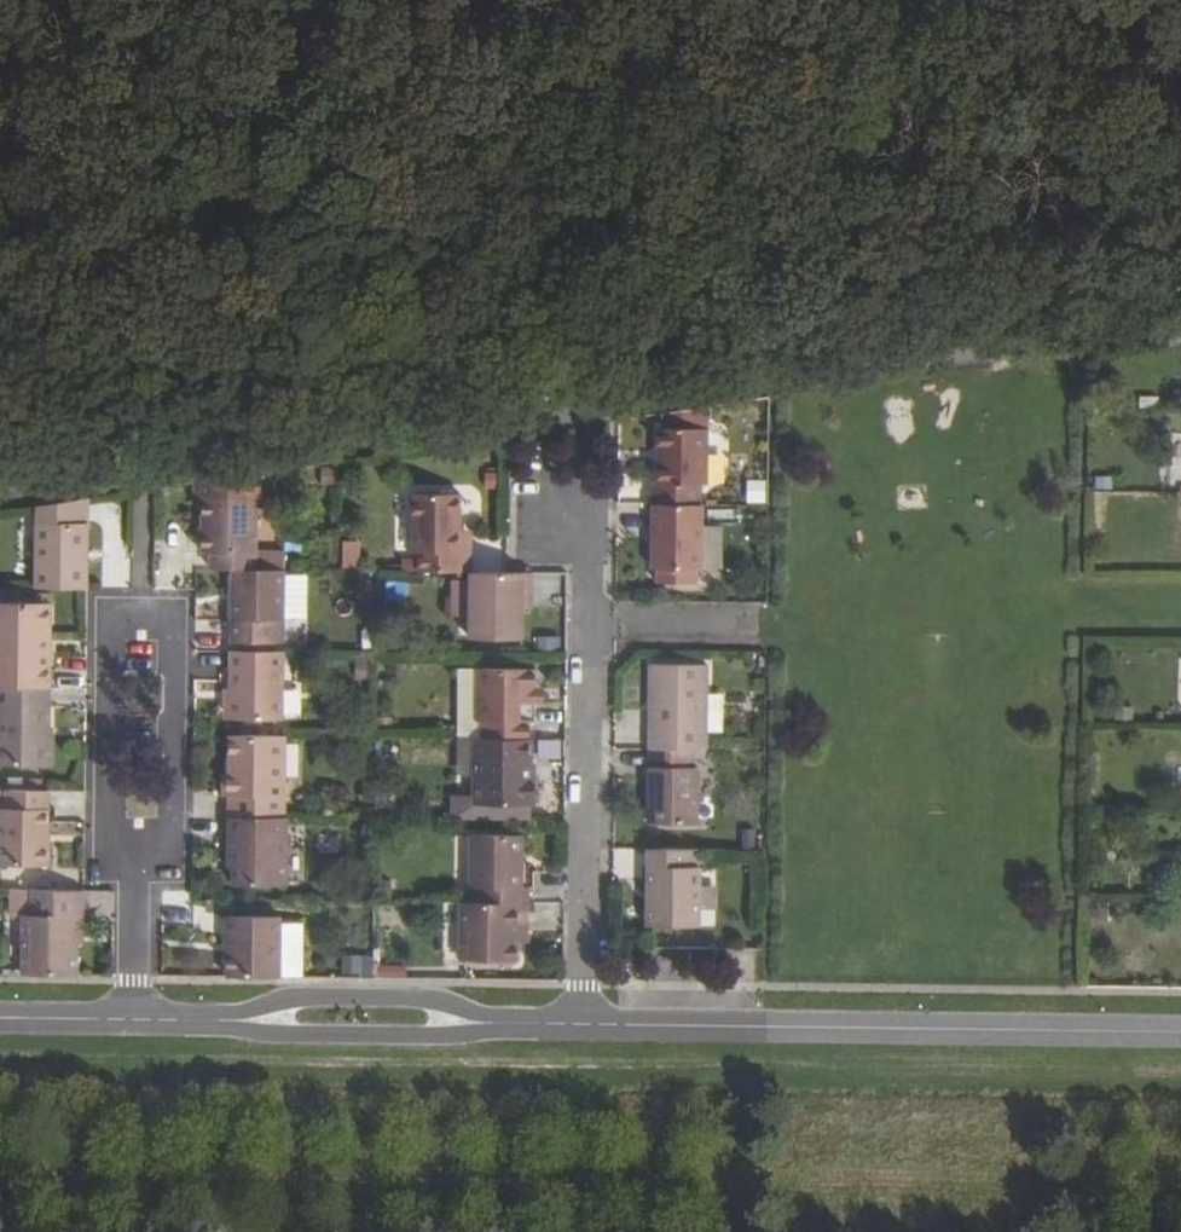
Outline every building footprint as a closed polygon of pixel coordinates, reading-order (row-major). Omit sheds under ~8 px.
[(671,429),(715,430),(716,406),(671,413),(671,429)] [(660,484),(661,505),(709,505),(709,485),(715,485),(715,430),(671,429),(667,429),(666,484),(660,484)] [(339,467),(322,467),(322,486),(339,486),(339,467)] [(261,498),(261,473),(203,481),(203,497),(203,533),(212,534),(212,552),(212,569),(233,569),(257,569),(286,570),(285,552),(256,552),(257,498),(261,498)] [(203,497),(203,481),(194,482),(194,497),(203,497)] [(769,484),(757,484),(757,502),(769,502),(769,484)] [(421,551),(420,571),(471,572),(471,551),(460,551),(461,529),(461,494),(414,493),(413,551),(421,551)] [(80,499),(80,523),(89,523),(89,498),(80,499)] [(38,506),(37,588),(88,589),(89,523),(80,523),(80,499),(38,506)] [(661,505),(661,570),(667,570),(667,584),(706,584),(706,570),(711,570),(711,567),(711,529),(711,505),(709,505),(661,505)] [(471,551),(472,529),(461,529),(460,551),(471,551)] [(728,529),(711,529),(711,567),(728,568),(728,529)] [(203,533),(202,552),(212,552),(212,534),(203,533)] [(367,542),(350,542),(350,569),(366,569),(367,542)] [(233,569),(233,620),(233,642),(243,642),(267,643),(285,643),(285,620),(286,570),(257,569),(233,569)] [(714,570),(711,570),(706,570),(706,584),(714,584),(714,570)] [(477,613),(477,641),(530,641),(530,609),(530,596),(538,597),(538,574),(478,574),(478,577),(477,613)] [(477,613),(478,577),(458,577),(457,613),(477,613)] [(50,688),(51,648),(45,648),(45,603),(0,603),(0,688),(50,688)] [(563,638),(548,638),(548,653),(563,653),(563,638)] [(267,643),(243,642),(243,651),(267,651),(267,643)] [(233,651),(232,718),(283,719),(284,652),(267,651),(243,651),(233,651)] [(657,665),(656,750),(709,751),(709,733),(709,696),(710,666),(657,665)] [(477,721),(478,668),(459,668),(459,738),(476,738),(482,738),(482,721),(477,721)] [(482,721),(482,738),(531,739),(531,721),(536,721),(536,688),(537,669),(478,668),(477,721),(482,721)] [(43,766),(44,728),(50,728),(50,688),(0,688),(0,766),(43,766)] [(536,688),(536,703),(545,703),(545,688),(536,688)] [(726,696),(709,696),(709,733),(726,733),(726,696)] [(44,728),(43,766),(51,767),(52,728),(50,728),(44,728)] [(230,796),(230,817),(284,818),(285,736),(231,735),(230,774),(224,774),(224,796),(230,796)] [(476,738),(475,805),(536,805),(536,775),(530,775),(531,739),(482,738),(476,738)] [(656,750),(655,826),(700,826),(701,769),(695,769),(695,760),(709,760),(709,751),(656,750)] [(396,788),(375,788),(376,818),(396,818),(396,788)] [(1,808),(1,865),(48,866),(49,791),(6,790),(6,808),(1,808)] [(235,837),(234,886),(288,887),(288,818),(284,818),(230,817),(230,837),(235,837)] [(523,836),(472,835),(472,888),(477,888),(477,903),(529,904),(529,887),(522,887),(523,836)] [(650,849),(649,926),(700,927),(700,908),(700,867),(701,849),(650,849)] [(715,909),(715,868),(700,867),(700,908),(715,909)] [(24,917),(24,975),(77,976),(78,891),(12,890),(12,917),(24,917)] [(462,902),(462,960),(519,961),(519,942),(519,933),(528,933),(529,904),(477,903),(462,902)] [(229,917),(228,977),(281,978),(281,926),(281,917),(229,917)] [(304,926),(281,926),(281,978),(303,978),(304,926)] [(519,933),(519,942),(528,942),(528,933),(519,933)] [(406,968),(374,968),(374,979),(406,979),(406,968)]
